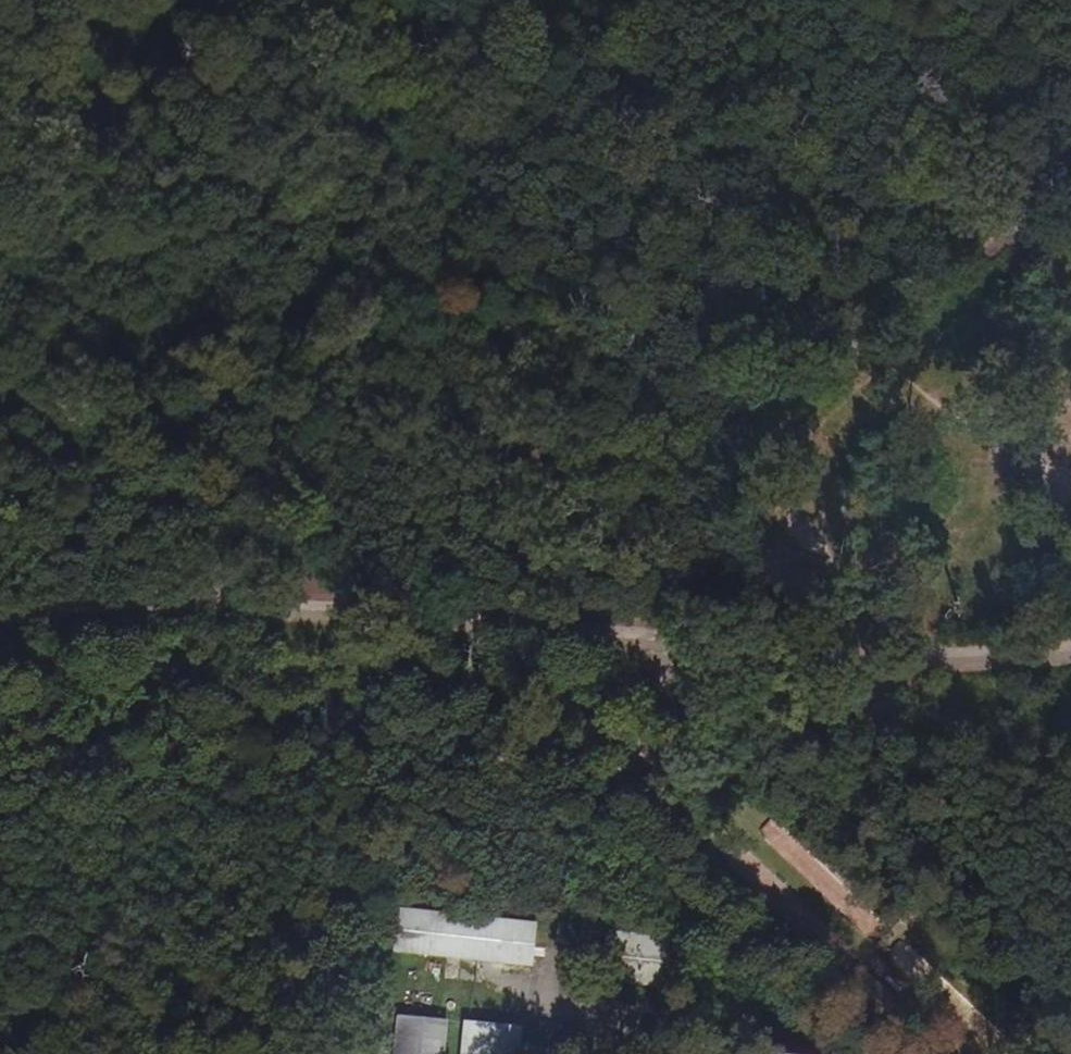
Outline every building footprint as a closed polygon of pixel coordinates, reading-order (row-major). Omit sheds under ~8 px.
[(774,819),(759,832),(790,867),(805,853),(774,819)] [(397,945),(526,960),(529,929),(400,914),(397,945)] [(606,975),(660,981),(664,941),(611,935),(606,975)] [(401,1021),(399,1037),(439,1041),(441,1025),(401,1021)] [(515,1031),(466,1026),(463,1053),(512,1053),(515,1031)] [(399,1037),(397,1053),(438,1053),(439,1041),(399,1037)]
